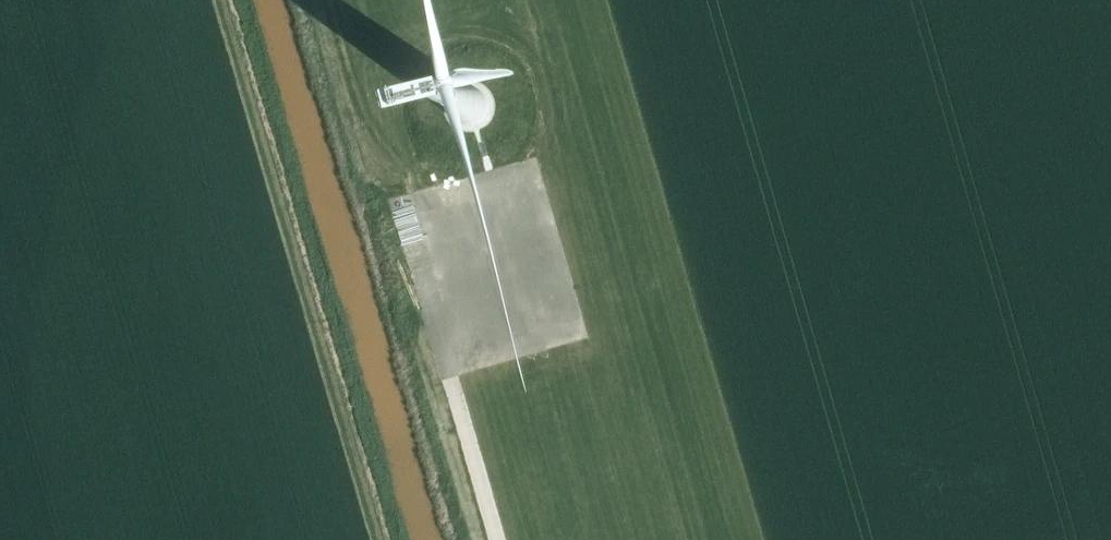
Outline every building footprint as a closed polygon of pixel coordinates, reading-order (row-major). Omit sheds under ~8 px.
[(491,109),(492,106),(491,104),(491,101),(490,98),(489,96),(487,94),(486,92),(484,90),(481,88),(479,87),(476,86),(474,85),(471,85),(468,85),(466,85),(463,86),(460,87),(458,88),(456,90),(454,92),(452,94),(451,96),(449,98),(449,101),(448,104),(448,106),(448,109),(449,112),(449,115),(451,117),(452,119),(454,121),(456,123),(458,125),(460,126),(463,127),(466,128),(468,128),(471,128),(474,128),(476,127),(479,126),(481,125),(484,123),(486,121),(487,119),(489,117),(490,115),(491,112),(491,109)]
